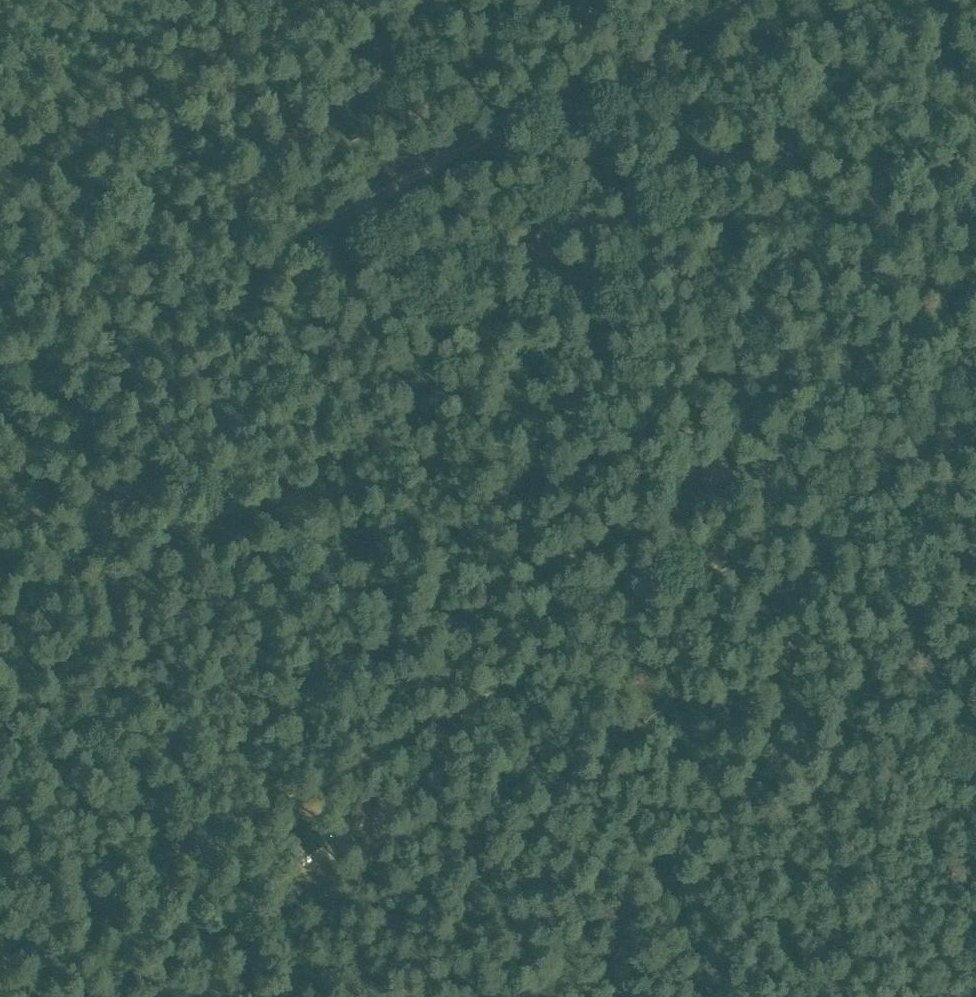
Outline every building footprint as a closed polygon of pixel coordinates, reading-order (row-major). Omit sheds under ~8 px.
[(359,137),(357,131),(350,135),(352,140),(359,137)] [(295,844),(291,847),(298,859),(325,843),(311,823),(289,836),(295,844)]
